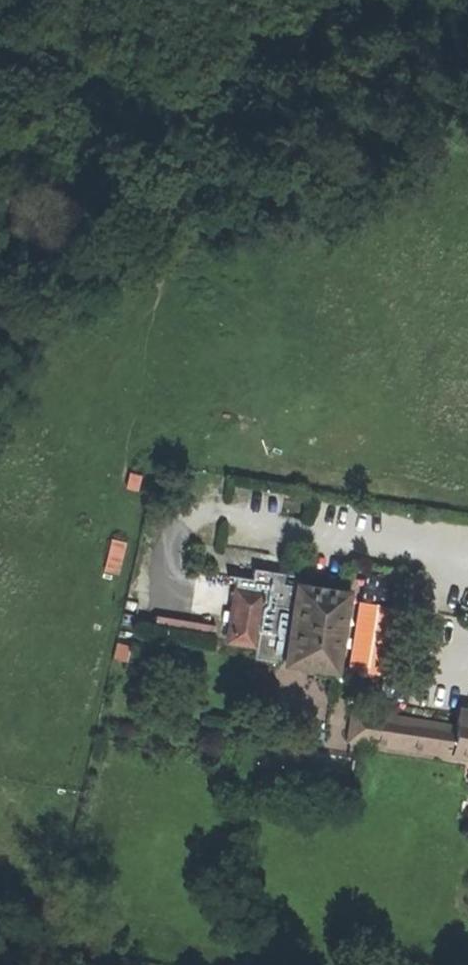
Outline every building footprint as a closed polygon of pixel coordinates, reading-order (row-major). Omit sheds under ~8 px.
[(103,570),(119,573),(125,536),(109,533),(103,570)] [(254,658),(335,670),(346,594),(281,583),(282,573),(252,568),(250,578),(236,576),(228,624),(224,624),(225,642),(254,645),(254,658)] [(349,624),(380,625),(381,591),(349,591),(349,624)] [(467,757),(467,730),(354,712),(349,740),(467,757)]
